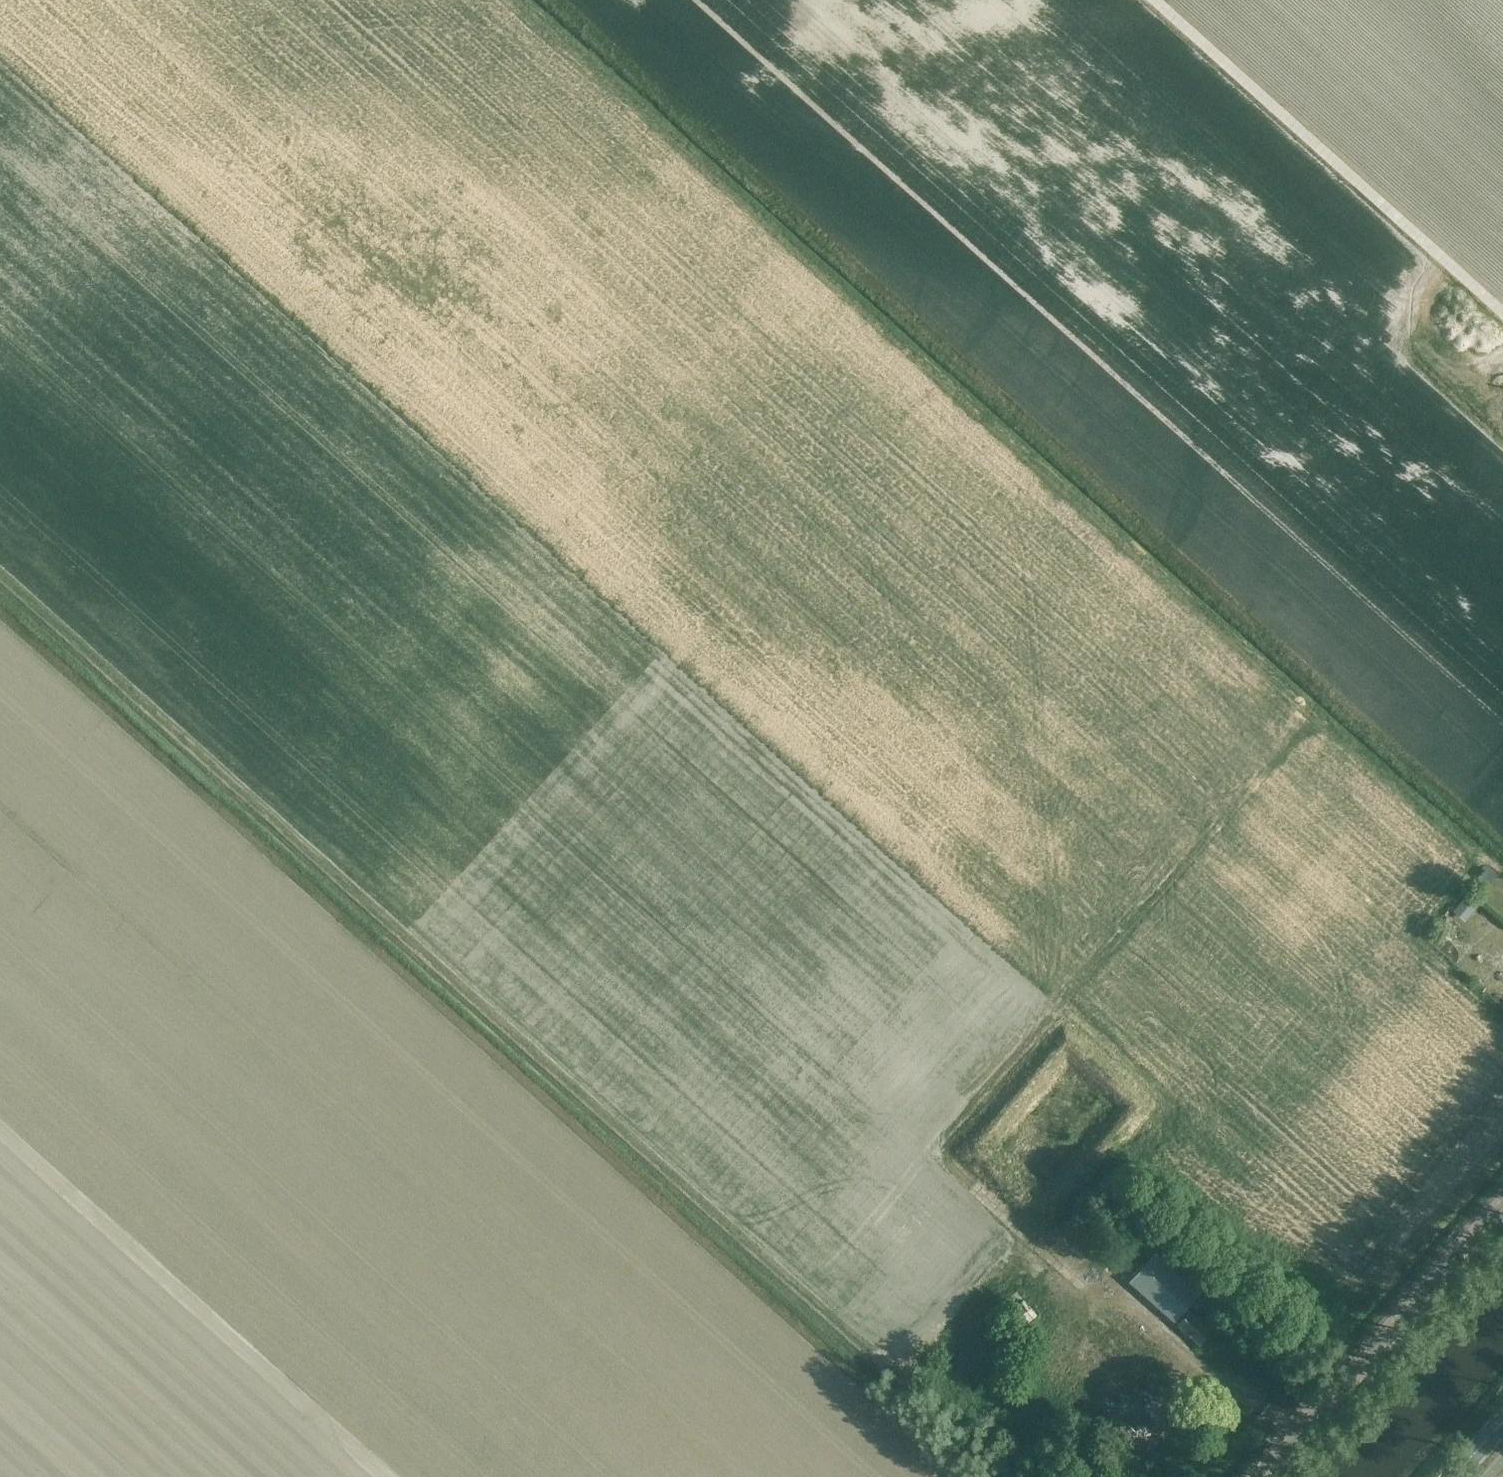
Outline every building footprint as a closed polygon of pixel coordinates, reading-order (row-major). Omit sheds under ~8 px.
[(1457,907),(1469,916),(1478,905),(1467,896),(1457,907)] [(1475,952),(1482,942),(1453,923),(1446,934),(1475,952)] [(1175,1323),(1175,1322),(1179,1325),(1178,1326),(1199,1344),(1211,1330),(1190,1312),(1187,1316),(1184,1313),(1201,1293),(1155,1253),(1129,1282),(1175,1323)] [(1153,1449),(1154,1447),(1159,1447),(1165,1440),(1165,1435),(1175,1425),(1142,1396),(1158,1378),(1143,1364),(1157,1349),(1111,1308),(1048,1378),(1109,1433),(1120,1420),(1138,1436),(1129,1445),(1143,1458),(1152,1447),(1153,1449)]
